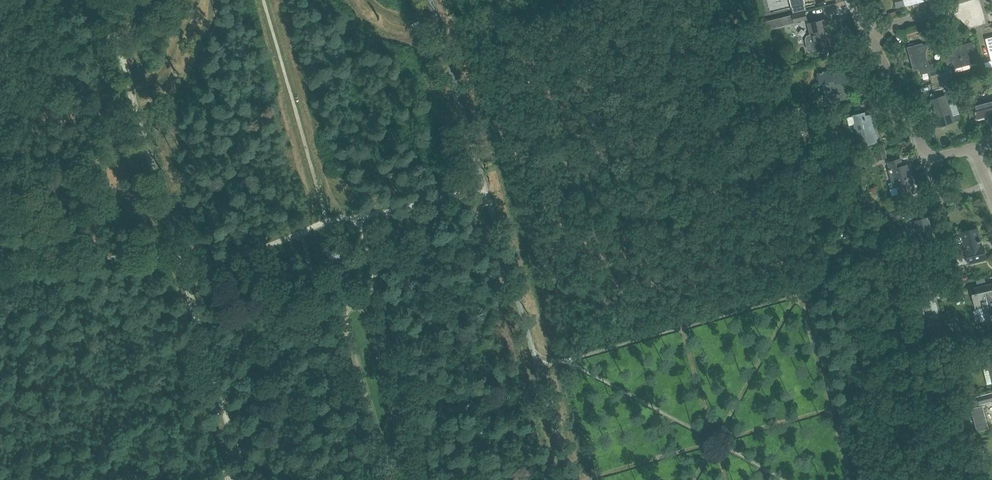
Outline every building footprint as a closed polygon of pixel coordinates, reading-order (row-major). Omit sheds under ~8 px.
[(895,10),(904,7),(902,0),(893,3),(895,10)] [(734,11),(728,14),(733,25),(739,22),(734,11)] [(807,19),(805,11),(791,14),(793,22),(807,19)] [(782,18),(759,23),(761,31),(784,25),(782,18)] [(815,52),(823,50),(832,47),(826,20),(808,24),(811,35),(809,35),(808,35),(807,37),(805,39),(805,41),(808,52),(815,50),(815,52)] [(949,49),(951,59),(954,68),(977,61),(972,43),(949,49)] [(928,72),(930,77),(931,84),(948,79),(946,70),(943,70),(939,70),(936,69),(933,68),(931,66),(929,64),(927,61),(926,58),(926,55),(926,53),(926,49),(927,47),(922,44),(908,48),(914,70),(920,68),(921,74),(928,72)] [(945,67),(946,70),(948,79),(954,78),(951,65),(945,67)] [(833,69),(823,72),(817,74),(819,84),(826,82),(829,94),(824,95),(816,97),(818,106),(847,99),(847,97),(849,97),(847,90),(842,91),(840,84),(851,81),(849,70),(834,74),(833,69)] [(950,85),(948,79),(931,84),(933,89),(950,85)] [(967,95),(971,89),(962,84),(958,91),(964,95),(965,93),(967,95)] [(940,97),(931,100),(940,127),(954,122),(961,119),(956,105),(954,106),(953,103),(949,105),(946,95),(940,97)] [(975,109),(977,119),(989,116),(988,115),(991,114),(991,98),(973,103),(975,109)] [(803,104),(805,114),(816,112),(814,101),(803,104)] [(853,117),(847,118),(849,126),(854,124),(860,146),(867,145),(877,142),(870,116),(865,117),(864,113),(855,115),(852,116),(853,117)] [(885,150),(875,153),(877,161),(887,158),(885,150)] [(901,159),(891,161),(887,162),(889,170),(888,170),(893,188),(898,187),(900,194),(914,190),(907,165),(903,166),(901,159)] [(911,207),(892,213),(897,230),(904,228),(900,218),(913,214),(911,207)] [(920,241),(925,240),(935,237),(930,220),(931,220),(930,217),(914,221),(920,241)] [(959,233),(962,242),(964,250),(965,250),(969,263),(986,259),(983,246),(980,246),(979,242),(981,242),(977,228),(959,233)] [(333,250),(333,254),(336,257),(340,256),(341,252),(338,249),(333,250)] [(968,280),(967,274),(957,276),(958,282),(968,280)] [(991,320),(991,284),(971,289),(976,307),(983,305),(987,321),(991,320)] [(935,329),(925,332),(927,340),(929,340),(930,342),(935,341),(934,339),(937,338),(935,329)] [(948,336),(940,339),(942,345),(950,343),(948,336)] [(982,354),(985,369),(984,369),(988,385),(991,384),(991,351),(982,354)] [(976,395),(973,385),(963,388),(966,398),(976,395)] [(978,397),(980,404),(981,404),(991,401),(991,396),(991,394),(986,395),(978,397)] [(970,433),(962,435),(964,444),(973,442),(970,433)]
